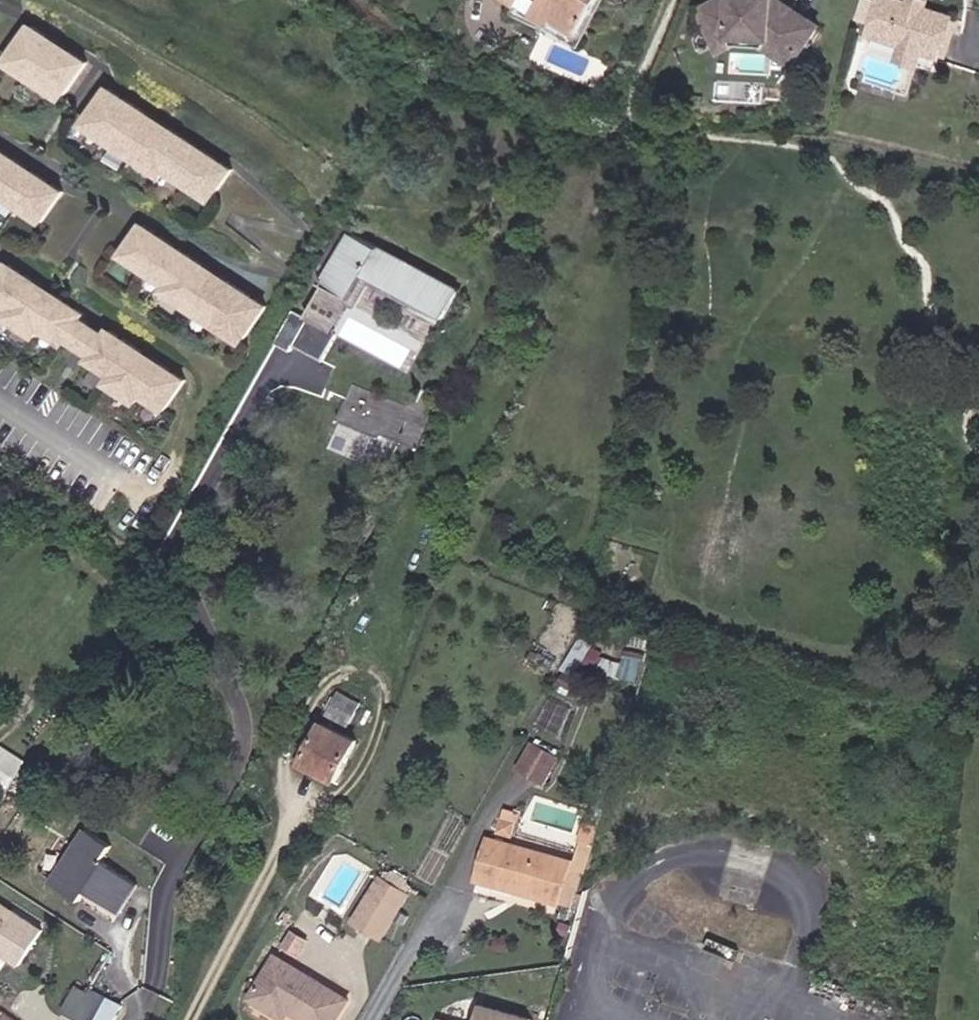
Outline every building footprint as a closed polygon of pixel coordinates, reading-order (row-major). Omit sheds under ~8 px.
[(515,7),(517,4),(550,24),(554,17),(576,30),(595,0),(506,0),(515,7)] [(576,30),(554,17),(550,24),(517,4),(515,7),(513,11),(578,47),(602,0),(595,0),(576,30)] [(798,52),(813,28),(770,0),(723,0),(698,15),(716,46),(733,38),(781,40),(798,52)] [(906,5),(890,0),(876,0),(866,36),(901,46),(921,51),(939,56),(951,16),(920,8),(917,11),(908,9),(906,5)] [(906,5),(908,9),(917,11),(920,8),(923,0),(907,0),(906,5)] [(46,38),(29,26),(5,63),(61,100),(85,63),(67,51),(65,56),(59,52),(54,60),(44,53),(49,45),(43,42),(46,38)] [(67,51),(46,38),(43,42),(49,45),(44,53),(54,60),(59,52),(65,56),(67,51)] [(790,65),(798,52),(781,40),(733,38),(716,46),(720,54),(733,46),(768,50),(790,65)] [(921,51),(901,46),(898,59),(917,64),(921,51)] [(145,115),(105,89),(82,125),(160,176),(164,170),(210,200),(230,170),(167,129),(164,132),(158,129),(153,137),(143,130),(148,122),(143,119),(145,115)] [(167,129),(145,115),(143,119),(148,122),(143,130),(153,137),(158,129),(164,132),(167,129)] [(41,223),(60,192),(0,153),(0,197),(41,223)] [(164,293),(242,344),(266,307),(226,281),(223,286),(217,282),(212,290),(202,283),(207,275),(202,272),(204,268),(141,226),(122,257),(168,287),(164,293)] [(351,234),(325,281),(352,297),(365,273),(443,317),(458,289),(380,245),(378,249),(351,234)] [(83,317),(50,295),(43,306),(24,294),(31,283),(6,266),(0,275),(0,306),(10,312),(4,319),(34,339),(39,331),(62,346),(66,342),(79,322),(83,317)] [(223,286),(226,281),(204,268),(202,272),(207,275),(202,283),(212,290),(217,282),(223,286)] [(50,295),(31,283),(24,294),(43,306),(50,295)] [(105,338),(79,322),(66,342),(90,358),(105,338)] [(140,356),(108,333),(105,338),(90,358),(87,363),(110,378),(105,386),(134,406),(139,399),(162,415),(183,385),(158,368),(151,379),(133,367),(140,356)] [(158,368),(140,356),(133,367),(151,379),(158,368)] [(386,462),(395,433),(421,442),(431,411),(351,385),(331,444),(386,462)] [(592,644),(579,637),(561,671),(574,678),(592,644)] [(359,702),(338,690),(330,705),(351,716),(359,702)] [(356,740),(323,723),(301,763),(335,780),(356,740)] [(0,750),(0,773),(12,781),(27,756),(4,743),(0,750)] [(561,758),(532,744),(519,770),(548,784),(561,758)] [(506,804),(499,830),(516,835),(523,809),(506,804)] [(85,828),(49,880),(79,900),(85,890),(117,912),(134,884),(99,859),(109,844),(85,828)] [(568,867),(583,872),(586,872),(592,846),(581,843),(575,864),(489,839),(478,879),(558,902),(558,898),(568,867)] [(575,903),(583,872),(568,867),(558,898),(575,903)] [(406,894),(379,878),(354,920),(382,936),(406,894)] [(18,966),(41,929),(0,904),(0,955),(18,966)] [(250,998),(284,1019),(288,1010),(304,1019),(333,1019),(345,1000),(274,958),(250,998)] [(74,988),(62,1011),(80,1019),(112,1019),(122,1002),(89,985),(86,988),(75,982),(72,987),(74,988)] [(529,1018),(481,1004),(477,1019),(528,1019),(529,1018)] [(2,1010),(0,1013),(0,1019),(16,1019),(2,1010)]
